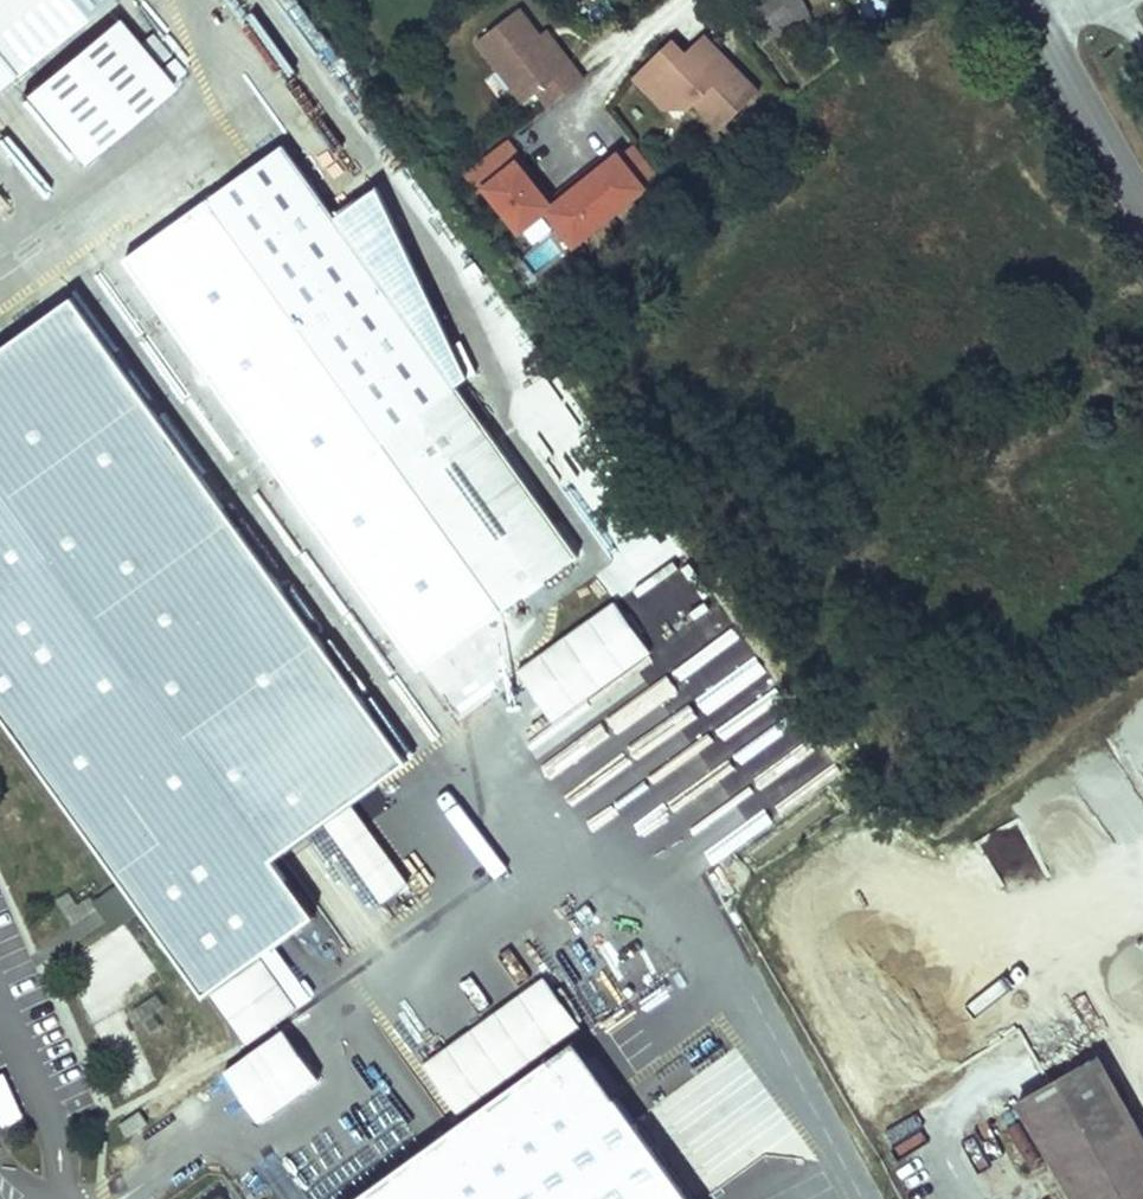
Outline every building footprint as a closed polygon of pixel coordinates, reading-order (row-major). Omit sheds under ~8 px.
[(105,0),(0,0),(0,86),(105,0)] [(798,0),(771,0),(777,13),(761,20),(768,37),(807,19),(798,0)] [(551,106),(586,79),(574,63),(567,68),(542,35),(521,8),(479,40),(501,69),(515,87),(526,101),(540,91),(551,106)] [(81,164),(177,85),(119,15),(23,94),(81,164)] [(574,63),(548,30),(542,35),(567,68),(574,63)] [(697,41),(725,69),(732,63),(703,35),(697,41)] [(671,39),(634,76),(648,91),(661,78),(690,108),(696,102),(721,128),(759,91),(732,63),(725,69),(697,41),(685,53),(671,39)] [(661,78),(648,91),(677,120),(690,108),(661,78)] [(577,249),(667,176),(640,143),(623,156),(621,153),(587,179),(583,174),(566,188),(570,193),(555,205),(503,142),(468,170),(484,190),(487,187),(527,235),(551,216),(577,249)] [(471,367),(377,185),(335,215),(286,146),(213,198),(504,602),(581,547),(459,376),(471,367)] [(79,294),(0,352),(0,703),(210,994),(321,915),(279,857),(414,760),(79,294)] [(283,389),(306,418),(338,394),(315,365),(283,389)] [(616,597),(518,669),(557,721),(654,649),(616,597)] [(762,770),(747,781),(768,810),(783,799),(762,770)] [(553,978),(421,1055),(453,1111),(586,1034),(553,978)] [(157,997),(134,1006),(145,1034),(168,1025),(157,997)] [(344,1198),(693,1198),(588,1039),(344,1198)] [(1014,1108),(1067,1198),(1142,1198),(1142,1142),(1096,1061),(1014,1108)]
